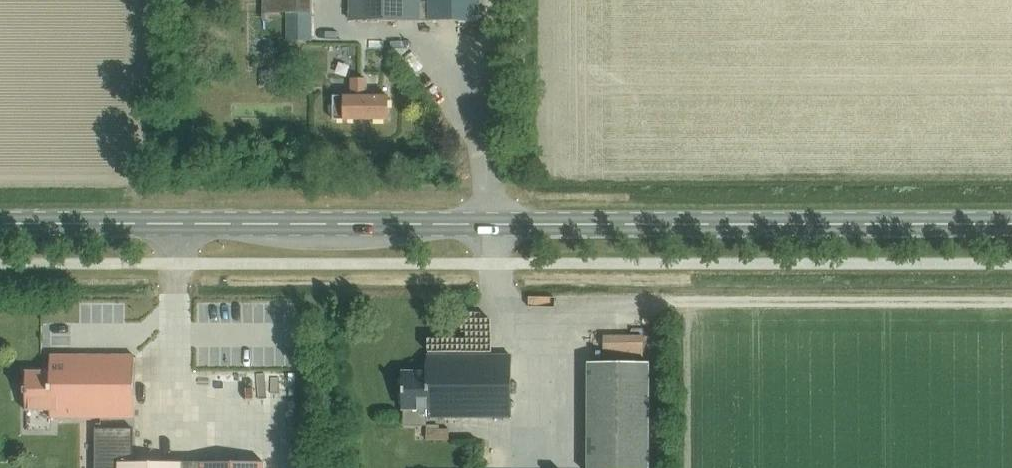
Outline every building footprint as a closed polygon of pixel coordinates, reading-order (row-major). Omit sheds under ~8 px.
[(262,12),(286,12),(286,41),(310,41),(311,0),(262,0),(262,12)] [(420,21),(478,23),(478,0),(349,0),(349,21),(420,21)] [(333,120),(387,121),(387,97),(365,97),(365,80),(351,80),(351,97),(333,97),(333,96),(332,96),(332,120),(333,121),(333,120)] [(88,287),(89,296),(109,295),(109,287),(88,287)] [(601,360),(643,359),(643,336),(601,337),(601,360)] [(133,419),(133,356),(49,356),(49,373),(25,373),(25,411),(49,411),(49,419),(133,419)] [(510,419),(510,356),(426,356),(426,373),(402,373),(402,411),(426,411),(426,419),(510,419)] [(650,363),(587,363),(587,467),(649,467),(650,363)]
